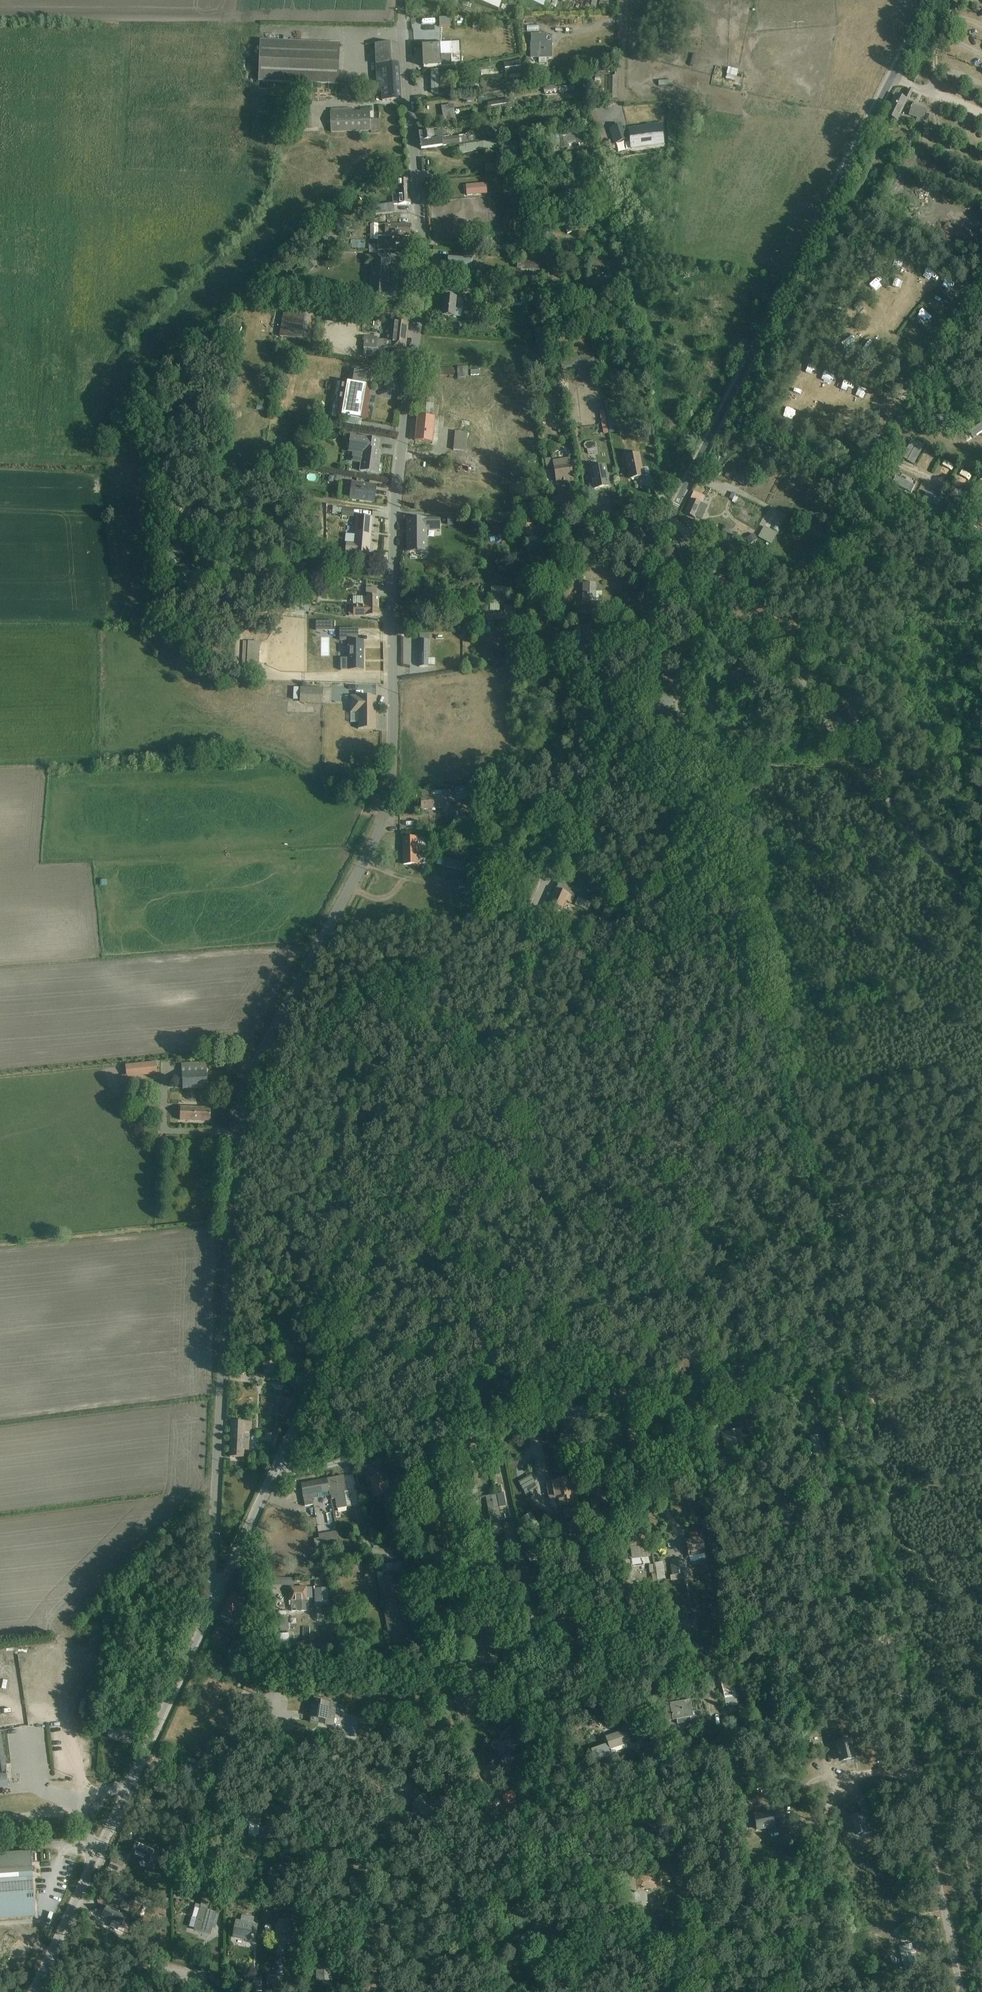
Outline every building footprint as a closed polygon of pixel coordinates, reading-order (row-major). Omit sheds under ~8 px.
[(456,9),(459,0),(431,0),(456,9)] [(499,11),(503,0),(466,0),(499,11)] [(553,57),(553,40),(546,41),(546,33),(531,33),(531,42),(531,57),(539,57),(539,63),(547,63),(547,57),(553,57)] [(340,44),(260,41),(258,90),(268,91),(268,82),(301,84),(339,85),(340,44)] [(375,45),(376,65),(398,64),(397,43),(375,45)] [(424,67),(452,66),(451,45),(423,47),(424,67)] [(506,76),(526,73),(524,61),(504,64),(506,76)] [(381,101),(401,100),(398,64),(376,65),(377,93),(381,93),(381,101)] [(727,66),(725,77),(735,79),(737,68),(727,66)] [(433,94),(439,93),(438,70),(430,70),(431,93),(433,94)] [(885,115),(896,120),(898,121),(913,91),(909,89),(904,99),(895,95),(885,115)] [(489,112),(512,109),(510,99),(487,103),(489,112)] [(922,125),(927,109),(912,104),(908,116),(917,119),(915,123),(922,125)] [(444,122),(456,120),(454,105),(441,107),(444,122)] [(370,111),(330,112),(331,133),(370,131),(370,132),(380,131),(379,120),(370,121),(370,111)] [(620,125),(610,129),(613,138),(615,143),(625,139),(630,138),(632,148),(663,143),(660,124),(629,129),(622,130),(620,125)] [(421,149),(473,141),(473,136),(489,134),(488,129),(467,132),(467,135),(442,138),(441,131),(434,132),(433,131),(419,133),(421,149)] [(574,131),(549,135),(551,143),(560,142),(561,148),(567,147),(567,144),(576,143),(576,144),(584,143),(583,141),(587,140),(586,132),(582,132),(582,131),(574,132),(574,131)] [(460,153),(502,148),(501,140),(459,145),(460,153)] [(498,164),(485,165),(485,173),(499,172),(498,164)] [(392,205),(411,204),(409,180),(405,180),(404,180),(402,181),(401,176),(396,177),(397,195),(392,195),(392,205)] [(487,183),(466,184),(467,194),(487,193),(487,183)] [(381,215),(380,206),(371,206),(371,215),(381,215)] [(562,218),(567,234),(572,232),(568,222),(574,220),(573,216),(567,218),(567,216),(562,218)] [(378,236),(411,236),(411,225),(370,225),(370,241),(376,241),(378,241),(378,236)] [(350,239),(349,247),(364,248),(364,240),(350,239)] [(378,241),(376,241),(376,245),(369,244),(368,250),(396,251),(396,241),(378,241)] [(369,295),(393,297),(394,284),(389,283),(390,259),(369,257),(365,256),(364,266),(371,266),(369,295)] [(447,267),(471,269),(472,259),(448,257),(447,267)] [(606,259),(590,258),(589,266),(595,266),(595,271),(610,272),(610,266),(605,266),(606,259)] [(903,267),(905,261),(896,258),(894,264),(903,267)] [(541,263),(517,261),(517,269),(540,271),(541,263)] [(620,262),(612,262),(612,270),(620,270),(620,262)] [(935,268),(930,276),(937,280),(942,272),(935,268)] [(554,284),(544,283),(542,299),(553,300),(554,284)] [(872,283),(866,289),(874,297),(880,291),(872,283)] [(442,315),(461,317),(462,309),(455,309),(456,297),(444,296),(442,315)] [(924,309),(918,317),(926,324),(933,316),(924,309)] [(313,316),(284,311),(279,338),(309,343),(312,325),(311,325),(313,316)] [(384,348),(405,350),(409,318),(395,317),(394,317),(391,317),(389,333),(387,333),(386,340),(377,339),(377,337),(364,336),(363,356),(383,358),(384,348)] [(241,350),(231,347),(227,361),(237,364),(241,350)] [(801,372),(809,369),(805,360),(797,364),(801,372)] [(550,367),(550,363),(547,363),(547,361),(536,362),(537,371),(547,371),(547,368),(550,367)] [(468,367),(457,367),(457,378),(468,378),(468,367)] [(454,368),(434,368),(434,376),(453,376),(454,368)] [(335,414),(366,420),(367,415),(366,415),(367,411),(366,411),(368,402),(369,402),(370,401),(369,401),(369,398),(370,398),(370,396),(369,396),(370,387),(369,387),(371,374),(350,370),(348,382),(341,381),(335,414)] [(428,370),(422,370),(418,415),(417,415),(415,440),(433,442),(435,417),(432,416),(434,398),(426,398),(428,370)] [(821,373),(816,382),(824,387),(830,378),(821,373)] [(876,397),(873,405),(881,408),(883,400),(876,397)] [(608,400),(604,401),(606,414),(609,433),(614,433),(613,425),(615,425),(613,412),(612,413),(611,410),(609,410),(608,400)] [(608,434),(604,410),(599,411),(600,415),(603,435),(608,434)] [(938,415),(935,423),(952,427),(954,420),(938,415)] [(970,431),(974,437),(981,432),(981,423),(970,431)] [(466,451),(468,432),(455,431),(453,450),(466,451)] [(359,471),(381,474),(381,473),(382,464),(379,463),(380,451),(381,451),(378,450),(379,440),(380,440),(350,435),(348,452),(353,453),(351,462),(360,463),(359,471)] [(918,442),(907,461),(914,465),(924,446),(918,442)] [(924,452),(920,460),(928,465),(932,457),(924,452)] [(630,480),(643,477),(638,454),(626,456),(630,480)] [(556,483),(573,479),(570,458),(552,461),(552,458),(545,459),(547,470),(553,468),(556,483)] [(949,474),(953,464),(944,461),(940,471),(949,474)] [(594,490),(610,487),(606,465),(590,468),(594,490)] [(959,481),(967,482),(967,473),(960,473),(959,481)] [(743,475),(739,482),(746,487),(750,479),(743,475)] [(896,476),(892,483),(911,493),(914,486),(896,476)] [(343,482),(343,495),(348,495),(348,501),(374,502),(375,483),(343,482)] [(694,491),(684,513),(695,518),(696,517),(701,519),(707,506),(702,504),(705,496),(694,491)] [(926,492),(923,499),(937,506),(940,499),(926,492)] [(950,503),(946,510),(965,519),(968,513),(950,503)] [(180,518),(178,505),(168,507),(170,519),(180,518)] [(342,516),(353,517),(354,508),(333,507),(332,515),(335,515),(336,512),(342,513),(342,516)] [(345,552),(369,554),(373,517),(356,516),(353,543),(346,542),(345,552)] [(440,531),(440,520),(412,520),(412,529),(408,529),(408,551),(427,551),(427,531),(440,531)] [(527,542),(540,542),(541,537),(547,537),(548,526),(522,524),(521,536),(527,536),(527,542)] [(724,527),(722,531),(730,535),(732,531),(731,528),(724,525),(724,527)] [(754,533),(746,538),(750,544),(758,539),(754,533)] [(228,573),(223,587),(236,592),(242,578),(228,573)] [(582,602),(602,602),(602,592),(596,592),(596,583),(583,583),(582,602)] [(349,616),(379,615),(379,596),(377,596),(377,588),(366,587),(366,596),(353,596),(353,604),(351,604),(351,606),(349,606),(349,616)] [(491,587),(490,610),(500,610),(500,603),(505,603),(506,587),(491,587)] [(486,614),(487,620),(516,620),(516,606),(504,606),(504,612),(486,614)] [(528,606),(517,607),(518,620),(529,619),(528,606)] [(315,635),(333,636),(334,620),(315,619),(315,635)] [(474,634),(491,631),(489,623),(473,625),(474,634)] [(581,627),(575,628),(576,641),(599,639),(597,624),(581,626),(581,627)] [(359,640),(359,628),(340,628),(340,639),(359,640)] [(419,639),(419,667),(428,667),(429,639),(419,639)] [(340,670),(364,670),(364,640),(348,640),(348,658),(340,658),(340,670)] [(260,641),(244,641),(243,662),(247,662),(247,668),(259,668),(260,641)] [(300,687),(300,703),(323,703),(323,688),(300,687)] [(358,728),(376,728),(376,696),(350,696),(350,712),(358,713),(358,728)] [(848,707),(840,713),(850,726),(858,721),(848,707)] [(424,809),(450,807),(449,791),(442,791),(442,790),(431,791),(431,790),(420,791),(421,813),(424,813),(424,809)] [(479,821),(478,814),(468,815),(469,823),(479,821)] [(425,849),(424,837),(403,838),(404,863),(417,863),(417,850),(425,849)] [(441,868),(459,869),(459,860),(442,859),(441,868)] [(546,910),(560,916),(567,900),(571,903),(575,896),(574,896),(577,888),(572,886),(575,881),(572,880),(573,879),(562,874),(557,888),(556,888),(546,910)] [(578,897),(575,905),(587,910),(591,903),(578,897)] [(156,1060),(126,1064),(127,1076),(157,1073),(156,1060)] [(206,1061),(182,1062),(183,1087),(207,1087),(206,1061)] [(180,1119),(210,1120),(211,1107),(181,1106),(180,1119)] [(284,1382),(273,1380),(271,1385),(282,1389),(284,1382)] [(231,1420),(230,1456),(244,1456),(244,1449),(249,1449),(250,1432),(252,1432),(252,1421),(231,1420)] [(378,1502),(393,1498),(392,1492),(391,1492),(387,1474),(384,1474),(382,1464),(368,1468),(375,1496),(376,1495),(378,1502)] [(626,1471),(630,1489),(635,1488),(631,1470),(626,1471)] [(519,1480),(526,1493),(537,1486),(530,1474),(519,1480)] [(337,1508),(351,1505),(348,1490),(346,1490),(344,1475),(327,1478),(330,1493),(331,1498),(335,1497),(337,1508)] [(573,1505),(568,1477),(549,1481),(553,1498),(556,1498),(558,1506),(572,1503),(573,1505)] [(330,1493),(327,1478),(301,1482),(305,1505),(313,1504),(312,1498),(330,1494),(329,1493),(330,1493)] [(613,1482),(616,1498),(628,1496),(625,1480),(613,1482)] [(590,1493),(593,1515),(600,1514),(599,1503),(606,1502),(605,1491),(593,1492),(590,1493)] [(499,1529),(503,1528),(496,1493),(486,1495),(492,1526),(498,1525),(499,1529)] [(515,1504),(517,1517),(521,1516),(521,1515),(526,1514),(523,1502),(515,1504)] [(571,1506),(571,1505),(562,1507),(565,1517),(581,1514),(579,1504),(571,1506)] [(581,1517),(566,1521),(571,1546),(587,1543),(581,1517)] [(371,1538),(377,1537),(375,1526),(368,1527),(371,1538)] [(510,1526),(504,1527),(507,1543),(513,1542),(510,1526)] [(592,1527),(593,1542),(598,1542),(598,1543),(603,1542),(602,1527),(592,1527)] [(333,1528),(320,1533),(323,1542),(337,1536),(333,1528)] [(632,1559),(650,1557),(649,1545),(647,1545),(646,1536),(641,1536),(640,1528),(625,1530),(627,1548),(630,1547),(632,1559)] [(705,1553),(702,1536),(698,1537),(697,1532),(689,1533),(690,1538),(685,1539),(690,1561),(706,1558),(705,1553)] [(524,1552),(531,1560),(535,1557),(536,1558),(540,1555),(537,1551),(534,1553),(530,1548),(524,1552)] [(575,1554),(574,1549),(570,1550),(570,1548),(561,1551),(563,1557),(575,1554)] [(458,1553),(460,1567),(469,1565),(468,1559),(470,1559),(469,1554),(467,1554),(467,1552),(458,1553)] [(689,1578),(686,1560),(684,1561),(683,1558),(671,1559),(671,1562),(670,1562),(671,1575),(670,1575),(670,1581),(689,1578)] [(391,1645),(418,1640),(404,1573),(401,1560),(381,1564),(382,1571),(377,1571),(378,1578),(377,1578),(391,1645)] [(665,1578),(663,1561),(655,1563),(657,1576),(658,1576),(659,1583),(665,1578)] [(267,1574),(284,1575),(285,1565),(267,1565),(267,1574)] [(480,1569),(471,1570),(472,1581),(481,1579),(481,1574),(482,1573),(482,1570),(480,1571),(480,1569)] [(425,1572),(414,1573),(415,1580),(418,1580),(418,1586),(425,1585),(424,1578),(427,1578),(427,1572),(425,1572)] [(291,1610),(307,1610),(307,1594),(309,1594),(309,1598),(313,1598),(314,1594),(312,1594),(312,1587),(291,1587),(291,1610)] [(313,1623),(334,1620),(332,1598),(328,1598),(328,1595),(327,1595),(326,1587),(316,1588),(316,1597),(321,1596),(321,1598),(316,1598),(316,1604),(315,1604),(316,1611),(313,1611),(313,1623)] [(237,1622),(247,1598),(231,1591),(221,1614),(237,1622)] [(715,1609),(723,1607),(721,1600),(714,1602),(715,1609)] [(528,1613),(526,1602),(519,1603),(520,1606),(521,1615),(528,1613)] [(521,1615),(520,1606),(508,1608),(510,1619),(522,1617),(521,1615)] [(279,1615),(281,1629),(289,1628),(288,1614),(279,1615)] [(482,1652),(496,1653),(497,1640),(499,1640),(499,1628),(483,1627),(482,1652)] [(293,1631),(271,1634),(272,1647),(295,1645),(293,1631)] [(730,1638),(724,1634),(720,1641),(725,1644),(730,1638)] [(328,1645),(314,1645),(313,1653),(327,1654),(328,1645)] [(509,1667),(496,1666),(496,1678),(508,1679),(509,1667)] [(275,1688),(283,1688),(283,1672),(275,1672),(275,1688)] [(738,1704),(732,1679),(720,1681),(722,1688),(718,1689),(719,1695),(723,1695),(726,1706),(738,1704)] [(154,1689),(144,1685),(140,1695),(150,1699),(154,1689)] [(325,1724),(334,1725),(337,1703),(312,1699),(309,1716),(311,1717),(310,1722),(325,1723),(325,1724)] [(677,1724),(700,1720),(698,1711),(692,1712),(690,1700),(669,1704),(669,1702),(662,1703),(665,1722),(676,1720),(677,1724)] [(612,1754),(628,1748),(627,1744),(631,1743),(626,1730),(605,1737),(609,1750),(610,1750),(612,1754)] [(839,1762),(854,1759),(850,1739),(835,1743),(839,1762)] [(497,1742),(500,1760),(513,1758),(510,1740),(497,1742)] [(645,1748),(649,1762),(660,1758),(657,1744),(645,1748)] [(545,1791),(553,1790),(549,1773),(541,1774),(543,1783),(540,1784),(541,1789),(544,1788),(545,1791)] [(505,1793),(507,1802),(515,1800),(514,1797),(516,1797),(515,1792),(513,1793),(512,1790),(505,1793)] [(210,1808),(207,1819),(215,1821),(218,1811),(210,1808)] [(244,1810),(241,1828),(249,1828),(249,1835),(259,1835),(259,1826),(261,1826),(262,1812),(244,1810)] [(756,1831),(777,1827),(774,1811),(754,1816),(756,1831)] [(852,1816),(856,1835),(870,1832),(866,1813),(852,1816)] [(147,1860),(151,1846),(137,1842),(132,1855),(147,1860)] [(35,1914),(30,1850),(0,1853),(0,1917),(35,1914)] [(354,1864),(367,1863),(366,1854),(353,1856),(354,1864)] [(536,1863),(536,1871),(553,1872),(553,1864),(536,1863)] [(643,1890),(656,1889),(654,1875),(645,1876),(645,1873),(635,1874),(635,1877),(628,1878),(627,1868),(610,1870),(612,1884),(626,1883),(626,1884),(621,1885),(621,1892),(624,1892),(624,1894),(620,1895),(620,1902),(627,1901),(627,1909),(646,1907),(645,1905),(648,1904),(647,1894),(645,1894),(645,1893),(644,1893),(643,1890)] [(284,1883),(288,1885),(290,1881),(297,1885),(300,1879),(291,1874),(289,1879),(287,1877),(284,1883)] [(186,1888),(185,1880),(184,1880),(183,1875),(176,1876),(177,1881),(176,1881),(176,1889),(186,1888)] [(190,1926),(210,1932),(212,1927),(215,1928),(219,1913),(216,1912),(217,1911),(208,1908),(210,1902),(202,1899),(197,1918),(193,1916),(190,1926)] [(100,1915),(121,1924),(124,1916),(103,1907),(100,1915)] [(255,1915),(243,1912),(241,1918),(254,1921),(255,1915)] [(233,1935),(250,1939),(252,1933),(257,1934),(259,1923),(236,1919),(233,1935)] [(276,1941),(290,1942),(292,1920),(278,1919),(278,1924),(275,1923),(274,1935),(277,1935),(276,1941)] [(394,1920),(380,1920),(380,1935),(394,1935),(394,1920)] [(900,1946),(900,1966),(913,1965),(912,1946),(900,1946)] [(332,1968),(332,1959),(315,1960),(316,1981),(332,1981),(332,1979),(340,1979),(340,1968),(332,1968)] [(267,1985),(278,1985),(278,1974),(267,1974),(267,1985)] [(263,1991),(263,1977),(250,1977),(250,1991),(263,1991)] [(69,1984),(63,1981),(60,1987),(66,1990),(69,1984)]
